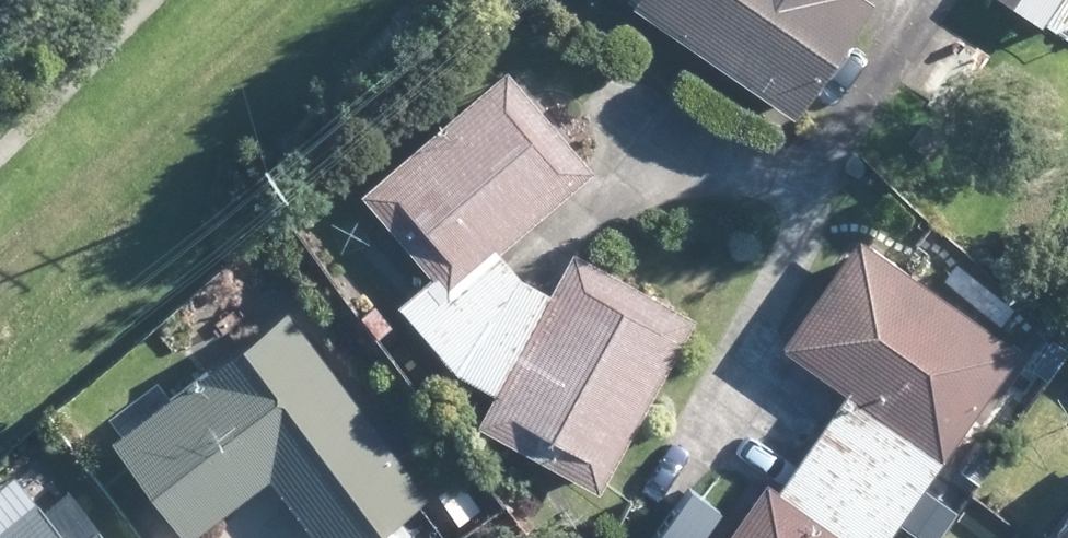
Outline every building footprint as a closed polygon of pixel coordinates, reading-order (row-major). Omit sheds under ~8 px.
[(637,5),(801,116),(864,22),(876,2),(873,0),(640,0),(637,5)] [(1067,14),(1067,0),(1047,0),(1067,14)] [(599,167),(585,151),(512,67),(366,192),(437,274),(417,292),(410,297),(404,303),(461,372),(499,394),(482,424),(603,491),(699,316),(578,251),(554,293),(524,278),(502,251),(599,167)] [(817,437),(914,506),(1024,350),(863,237),(789,341),(786,346),(850,390),(817,437)] [(163,499),(192,537),(274,474),(322,537),(373,537),(431,494),(291,311),(206,374),(171,401),(124,435),(119,440),(163,499)] [(914,506),(817,437),(779,489),(769,481),(729,537),(892,537),(914,506)] [(983,482),(988,472),(1004,451),(984,437),(962,467),(983,482)] [(988,472),(983,482),(975,491),(1002,511),(1015,492),(988,472)] [(442,495),(462,519),(475,510),(453,485),(442,495)] [(41,502),(0,536),(0,537),(71,537),(41,502)] [(1051,537),(1067,537),(1067,515),(1051,537)] [(94,532),(87,537),(118,537),(106,522),(94,532)]
